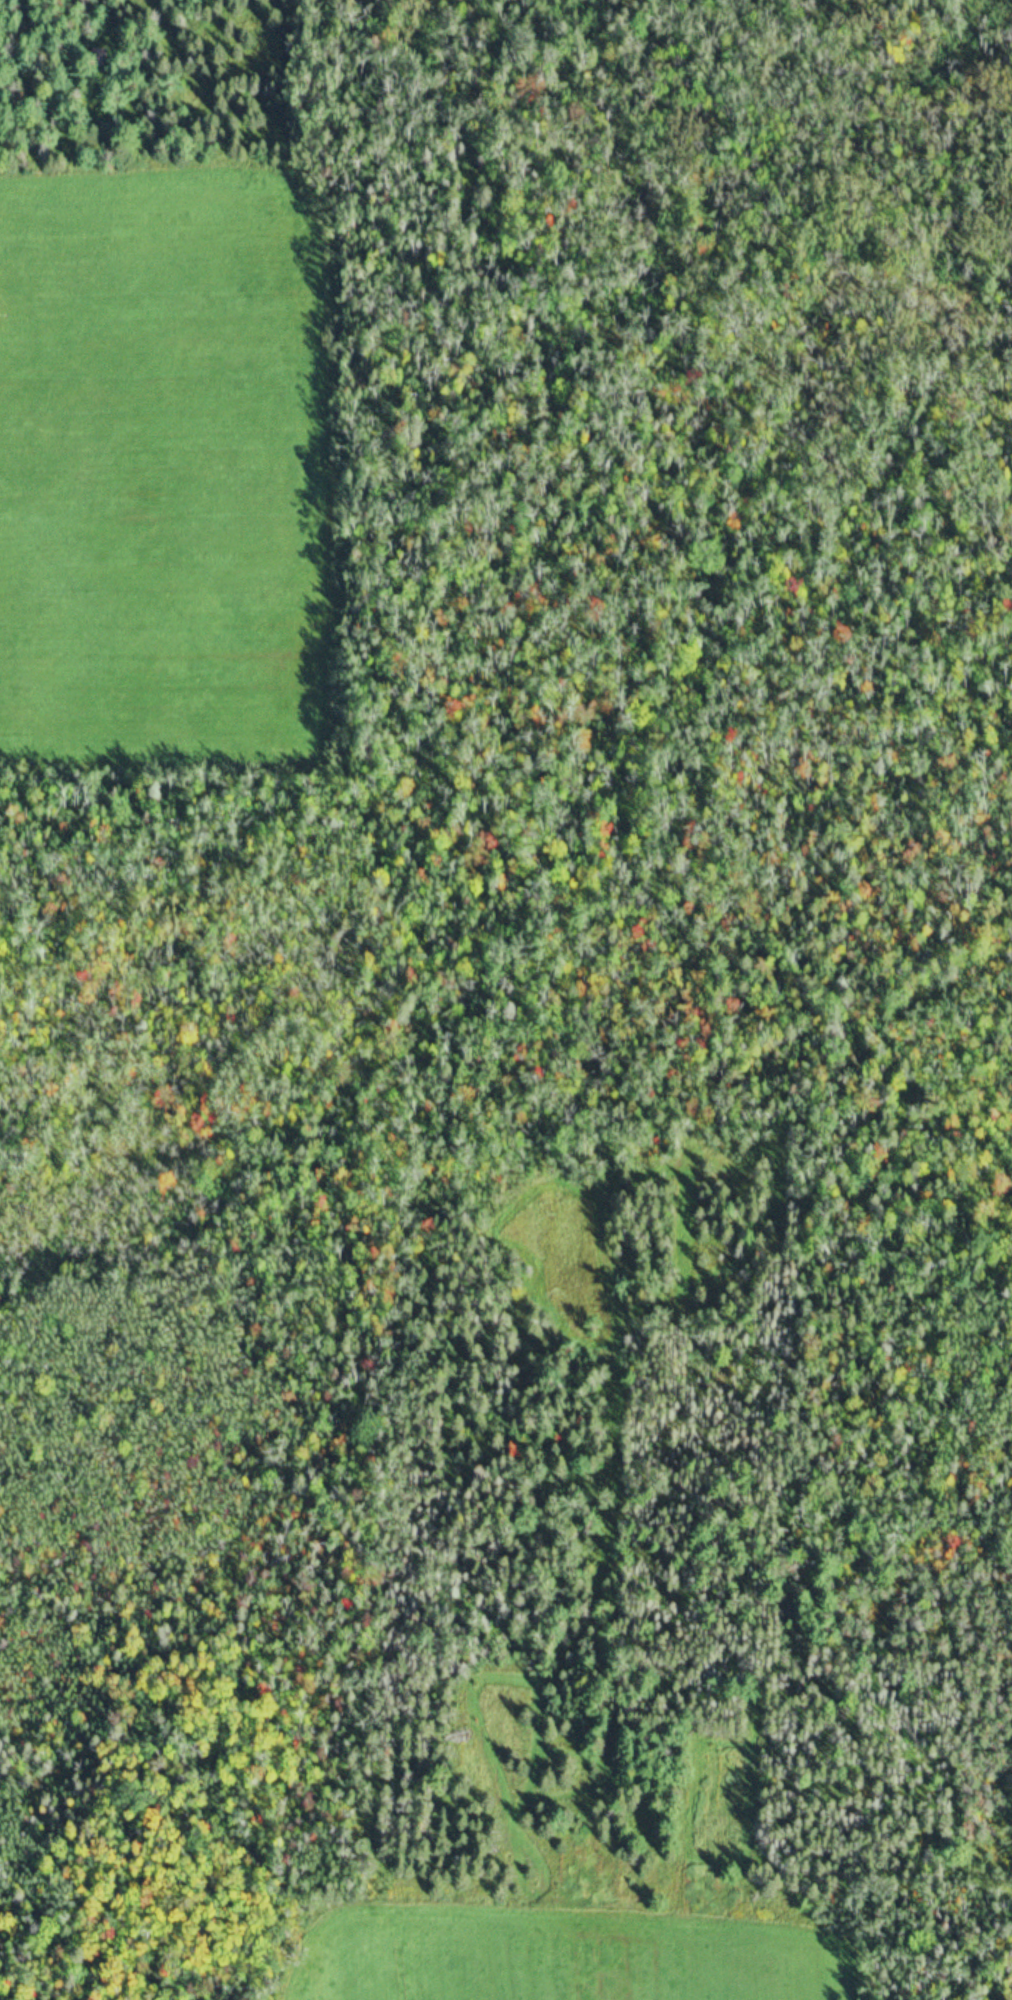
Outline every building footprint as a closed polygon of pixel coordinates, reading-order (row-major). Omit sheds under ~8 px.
[(102,67),(102,52),(89,52),(89,67),(102,67)]
